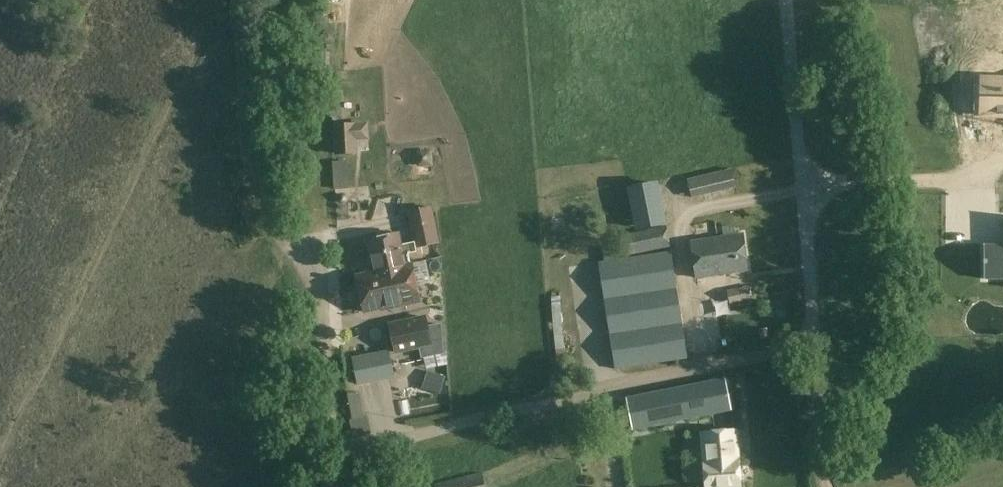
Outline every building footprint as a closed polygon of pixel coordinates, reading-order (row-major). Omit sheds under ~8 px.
[(985,111),(1002,111),(1002,81),(985,81),(985,111)] [(335,123),(335,154),(358,154),(358,141),(369,141),(369,122),(335,123)] [(692,199),(735,188),(730,168),(688,179),(692,199)] [(667,223),(658,182),(627,188),(636,230),(667,223)] [(415,248),(416,247),(439,243),(432,207),(407,211),(413,242),(415,248)] [(626,256),(670,247),(666,227),(622,236),(626,256)] [(375,273),(358,277),(366,312),(388,308),(388,310),(420,303),(410,254),(417,252),(416,247),(415,248),(413,242),(399,245),(397,235),(395,236),(395,233),(392,232),(380,234),(378,237),(379,239),(369,241),(375,273)] [(749,269),(744,233),(692,241),(698,277),(749,269)] [(983,245),(983,279),(1002,279),(1002,245),(983,245)] [(689,360),(670,253),(599,264),(615,370),(689,360)] [(749,286),(727,290),(730,304),(752,299),(749,286)] [(397,352),(419,347),(422,358),(443,354),(441,324),(428,327),(426,318),(391,325),(397,352)] [(357,386),(380,381),(374,353),(370,354),(368,343),(352,346),(354,357),(352,358),(357,386)] [(388,350),(374,353),(380,381),(394,378),(388,350)] [(438,381),(439,362),(417,362),(416,380),(438,381)] [(725,378),(627,398),(633,429),(731,410),(725,378)] [(354,438),(371,434),(367,417),(365,417),(361,401),(349,404),(353,420),(350,421),(354,438)] [(738,460),(737,450),(741,447),(740,437),(735,435),(735,432),(702,436),(708,486),(741,486),(738,460)] [(481,474),(435,485),(435,486),(484,486),(481,474)]
